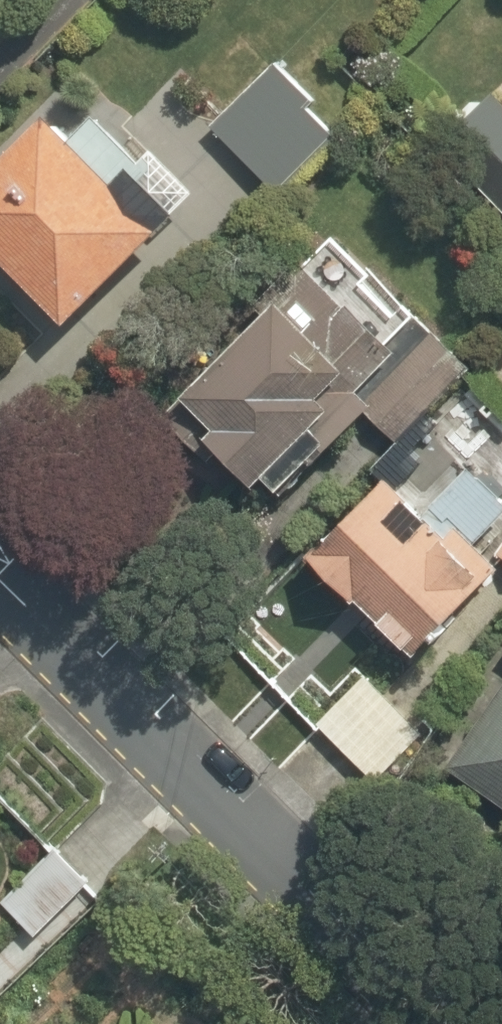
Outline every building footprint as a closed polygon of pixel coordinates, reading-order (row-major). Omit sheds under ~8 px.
[(278,207),(332,135),(256,77),(201,148),(278,207)] [(499,83),(437,138),(501,211),(501,87),(499,83)] [(0,150),(0,275),(47,324),(146,230),(37,115),(0,150)] [(273,495),(360,396),(350,387),(413,316),(317,232),(154,417),(235,489),(248,473),(273,495)] [(422,333),(355,412),(367,421),(348,443),(394,482),(438,429),(423,417),(464,368),(422,333)] [(479,570),(456,548),(501,498),(501,497),(448,447),(401,498),(372,471),(290,559),(397,658),(479,570)] [(490,559),(501,565),(501,537),(490,559)] [(445,770),(501,801),(501,667),(445,770)] [(414,735),(355,675),(307,723),(367,782),(414,735)] [(84,879),(47,846),(0,899),(0,913),(30,940),(84,879)]
